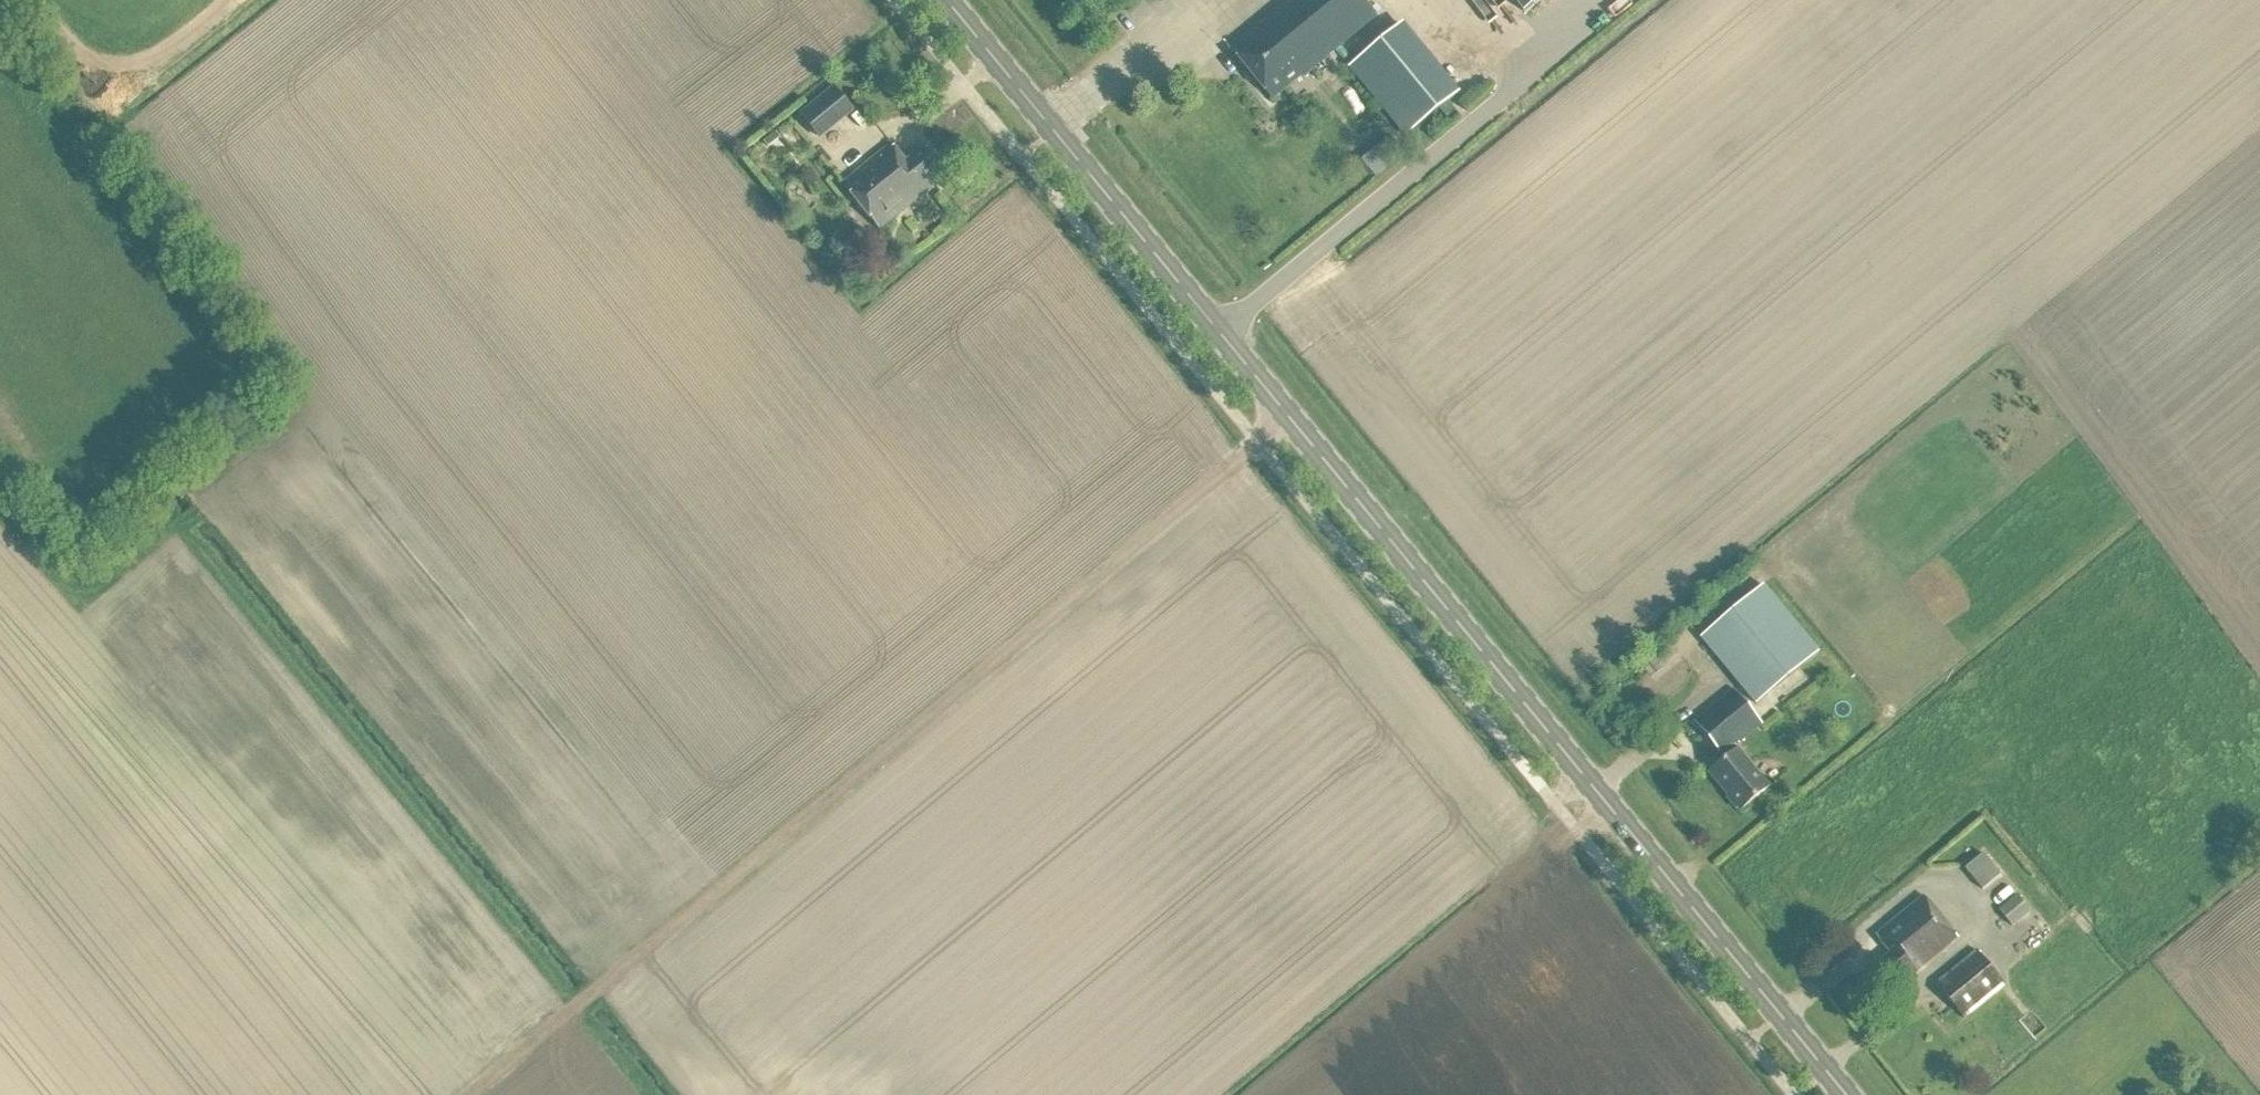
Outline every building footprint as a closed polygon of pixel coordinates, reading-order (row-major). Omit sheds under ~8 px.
[(1376,16),(1363,0),(1288,0),(1230,48),(1272,100),(1300,77),(1301,79),(1376,16)] [(1523,11),(1537,0),(1514,0),(1523,11)] [(1400,24),(1384,38),(1348,67),(1406,137),(1458,94),(1400,24)] [(797,117),(817,142),(853,113),(833,88),(797,117)] [(1405,155),(1390,138),(1375,151),(1389,168),(1405,155)] [(879,230),(948,175),(924,147),(904,162),(895,147),(894,148),(891,145),(843,184),(879,230)] [(1819,653),(1763,586),(1700,639),(1756,706),(1819,653)] [(1651,659),(1641,668),(1647,676),(1658,667),(1651,659)] [(1737,742),(1760,723),(1732,689),(1693,722),(1724,759),(1708,773),(1728,796),(1727,798),(1735,808),(1737,807),(1740,810),(1768,786),(1733,745),(1737,742)] [(1982,854),(1964,870),(1982,890),(2000,875),(1982,854)] [(1998,910),(2011,924),(2030,907),(2018,893),(1998,910)] [(1876,984),(1881,983),(1889,993),(1957,938),(1923,897),(1875,936),(1889,955),(1871,970),(1873,973),(1870,978),(1876,984)] [(1961,1022),(1977,1008),(1983,1015),(1996,1004),(1990,997),(2000,988),(1972,954),(1932,988),(1961,1022)]
